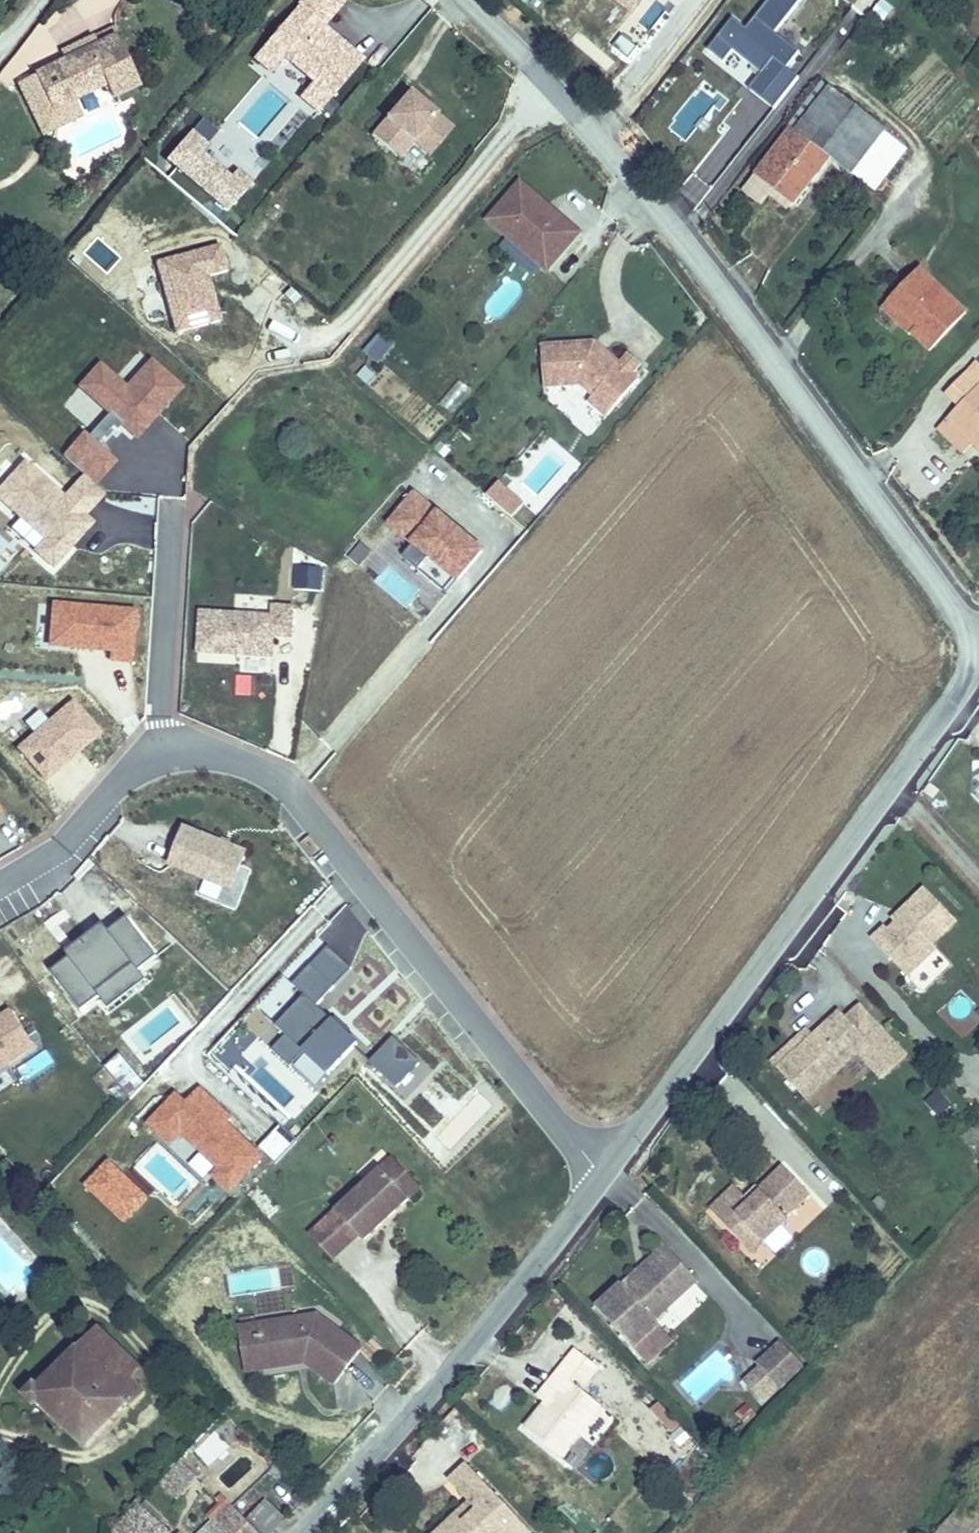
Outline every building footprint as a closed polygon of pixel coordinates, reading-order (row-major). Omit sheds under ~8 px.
[(308,7),(332,28),(342,17),(322,0),(314,0),(308,7)] [(632,20),(646,0),(605,0),(632,20)] [(776,108),(800,73),(789,66),(801,48),(778,33),(800,0),(765,0),(748,26),(729,13),(706,48),(728,63),(736,52),(759,68),(746,87),(776,108)] [(332,28),(308,7),(263,59),(281,74),(292,61),(321,85),(309,98),(328,114),(372,62),(332,28)] [(132,86),(109,35),(28,72),(44,109),(65,100),(62,93),(92,79),(96,86),(102,100),(132,86)] [(856,170),(891,127),(831,78),(756,171),(794,202),(834,153),(856,170)] [(62,93),(65,100),(96,86),(92,79),(62,93)] [(370,133),(392,152),(410,131),(431,149),(450,127),(406,90),(370,133)] [(673,188),(694,206),(767,119),(746,102),(673,188)] [(907,140),(891,127),(856,170),(872,184),(907,140)] [(397,156),(410,140),(427,154),(431,149),(410,131),(392,152),(397,156)] [(260,188),(200,136),(177,162),(237,214),(260,188)] [(587,239),(527,186),(492,227),(551,279),(587,239)] [(513,246),(507,252),(530,271),(535,265),(513,246)] [(237,274),(230,247),(166,264),(184,336),(229,324),(218,279),(237,274)] [(971,305),(925,263),(895,296),(924,322),(916,331),(933,346),(971,305)] [(924,322),(895,296),(884,309),(912,335),(916,331),(924,322)] [(379,362),(394,343),(380,331),(364,349),(379,362)] [(619,410),(641,384),(637,381),(645,371),(633,360),(624,369),(610,356),(606,362),(601,358),(600,347),(546,349),(548,393),(586,391),(596,400),(601,394),(619,410)] [(610,356),(600,347),(601,358),(606,362),(610,356)] [(190,390),(160,362),(134,391),(108,367),(89,388),(145,439),(190,390)] [(974,364),(952,388),(966,401),(954,414),(978,436),(978,437),(978,368),(974,364)] [(454,412),(470,385),(455,376),(439,404),(454,412)] [(601,394),(596,400),(591,406),(609,421),(619,410),(601,394)] [(94,430),(106,410),(89,401),(78,421),(94,430)] [(978,436),(954,414),(941,428),(965,451),(978,436)] [(0,486),(0,512),(61,567),(101,524),(93,516),(73,498),(27,456),(0,486)] [(92,477),(73,498),(93,516),(112,496),(92,477)] [(530,507),(506,485),(495,498),(520,519),(530,507)] [(467,536),(422,497),(397,527),(420,546),(409,559),(422,571),(433,557),(464,583),(489,554),(473,540),(469,544),(464,539),(467,536)] [(142,612),(62,604),(57,654),(138,662),(142,612)] [(302,640),(305,608),(286,606),(285,618),(212,614),(209,654),(251,657),(252,654),(283,656),(284,638),(302,640)] [(109,734),(82,702),(25,750),(53,782),(109,734)] [(193,831),(177,869),(238,894),(254,856),(193,831)] [(885,927),(873,939),(910,975),(937,947),(933,943),(957,919),(925,887),(901,912),(905,916),(898,923),(890,931),(885,927)] [(901,912),(894,918),(898,923),(905,916),(901,912)] [(163,961),(133,922),(115,936),(109,928),(72,957),(76,963),(56,976),(82,1014),(101,1001),(98,997),(136,970),(139,975),(163,961)] [(328,947),(311,965),(334,986),(351,968),(328,947)] [(937,947),(910,975),(918,984),(946,956),(937,947)] [(334,986),(311,965),(289,988),(301,999),(273,1029),(283,1038),(301,1055),(302,1057),(334,1022),(316,1005),(334,986)] [(136,970),(98,997),(101,1001),(108,1011),(146,984),(139,975),(136,970)] [(861,998),(848,1011),(870,1035),(884,1023),(861,998)] [(0,1010),(0,1069),(36,1044),(8,1004),(0,1010)] [(859,1045),(883,1071),(907,1049),(884,1023),(870,1035),(848,1011),(842,1004),(814,1030),(779,1061),(808,1092),(859,1045)] [(809,1024),(774,1055),(779,1061),(814,1030),(809,1024)] [(283,1038),(269,1053),(287,1070),(301,1055),(283,1038)] [(398,1039),(375,1062),(401,1087),(424,1063),(398,1039)] [(123,1059),(112,1068),(139,1101),(153,1087),(123,1059)] [(939,1086),(924,1097),(938,1115),(953,1104),(939,1086)] [(233,1124),(205,1096),(191,1111),(181,1101),(157,1128),(176,1145),(183,1138),(222,1174),(215,1182),(232,1197),(264,1162),(229,1129),(233,1124)] [(391,1153),(381,1163),(409,1192),(419,1181),(391,1153)] [(381,1163),(312,1230),(335,1253),(360,1229),(365,1234),(409,1192),(381,1163)] [(734,1192),(711,1215),(734,1238),(745,1228),(759,1242),(783,1218),(780,1216),(804,1193),(777,1166),(754,1190),(756,1192),(745,1203),(740,1197),(734,1192)] [(751,1186),(740,1197),(745,1203),(756,1192),(754,1190),(751,1186)] [(729,1187),(706,1211),(711,1215),(734,1192),(729,1187)] [(745,1228),(734,1238),(748,1253),(759,1242),(745,1228)] [(627,1286),(669,1246),(664,1242),(623,1282),(627,1286)] [(627,1286),(623,1282),(598,1306),(636,1345),(661,1321),(657,1316),(698,1276),(669,1246),(627,1286)] [(255,1362),(292,1358),(297,1352),(303,1352),(304,1357),(341,1376),(360,1338),(312,1313),(251,1319),(255,1362)] [(677,1337),(661,1321),(636,1345),(652,1361),(677,1337)] [(113,1325),(97,1343),(144,1393),(161,1376),(113,1325)] [(783,1339),(761,1361),(784,1384),(806,1362),(783,1339)] [(144,1393),(97,1343),(75,1362),(82,1371),(69,1383),(58,1370),(37,1390),(87,1447),(131,1405),(144,1420),(158,1408),(144,1393)] [(542,1404),(524,1428),(558,1453),(598,1400),(580,1386),(596,1365),(573,1347),(555,1370),(563,1376),(542,1404)] [(542,1404),(563,1376),(555,1370),(534,1399),(542,1404)] [(671,1429),(680,1420),(658,1399),(649,1408),(671,1429)] [(439,1532),(530,1532),(532,1531),(465,1463),(448,1480),(470,1503),(477,1510),(465,1522),(458,1515),(439,1532)] [(189,1476),(178,1465),(164,1477),(175,1490),(189,1476)] [(225,1510),(204,1532),(261,1532),(281,1512),(264,1497),(244,1518),(228,1506),(225,1510)] [(964,1499),(934,1532),(976,1532),(978,1529),(978,1513),(964,1499)] [(142,1501),(114,1527),(120,1532),(152,1532),(163,1523),(142,1501)] [(225,1510),(217,1503),(205,1514),(211,1519),(197,1532),(204,1532),(225,1510)] [(470,1503),(458,1515),(465,1522),(477,1510),(470,1503)]
